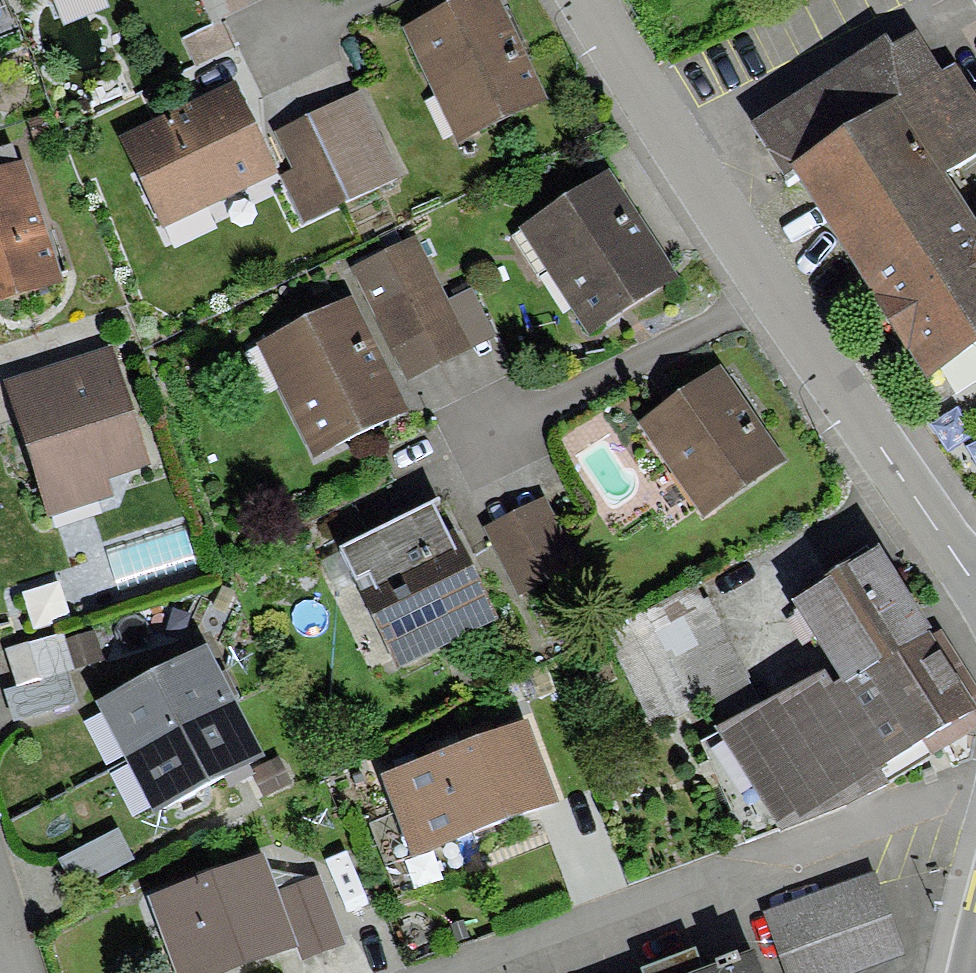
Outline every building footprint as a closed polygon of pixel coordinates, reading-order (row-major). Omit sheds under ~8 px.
[(18,27),(7,0),(0,0),(0,34),(18,27)] [(402,24),(456,140),(546,98),(500,0),(454,0),(402,24)] [(226,17),(181,38),(196,68),(240,47),(226,17)] [(795,168),(927,379),(975,348),(975,211),(953,174),(975,160),(975,100),(956,67),(944,75),(916,31),(893,45),(886,35),(749,120),(783,176),(795,168)] [(234,82),(119,138),(163,228),(279,172),(234,82)] [(360,92),(275,131),(293,170),(283,175),(304,222),(400,179),(360,92)] [(610,169),(520,229),(588,332),(679,272),(610,169)] [(0,182),(0,315),(72,294),(36,172),(0,182)] [(416,237),(353,266),(409,381),(498,338),(474,288),(447,302),(416,237)] [(353,295),(256,341),(313,457),(409,411),(353,295)] [(720,364),(636,423),(701,516),(786,457),(720,364)] [(120,366),(11,404),(59,539),(168,501),(120,366)] [(546,496),(485,526),(520,596),(581,566),(546,496)] [(500,621),(454,529),(447,532),(432,502),(337,550),(399,672),(500,621)] [(879,543),(790,599),(840,679),(832,683),(824,670),(712,723),(720,735),(702,742),(746,842),(779,828),(781,832),(844,805),(932,756),(929,753),(975,725),(975,686),(942,631),(933,637),(930,632),(932,630),(879,543)] [(5,654),(26,723),(88,704),(66,635),(5,654)] [(101,728),(128,778),(222,727),(195,678),(101,728)] [(527,720),(381,777),(394,811),(368,821),(385,866),(558,799),(527,720)] [(128,778),(155,827),(249,776),(222,727),(128,778)] [(148,896),(177,972),(227,972),(299,946),(279,890),(264,853),(148,896)] [(765,911),(787,972),(856,972),(898,958),(869,874),(765,911)] [(319,875),(279,890),(299,946),(303,957),(344,942),(319,875)] [(683,972),(761,972),(751,947),(683,972)]
